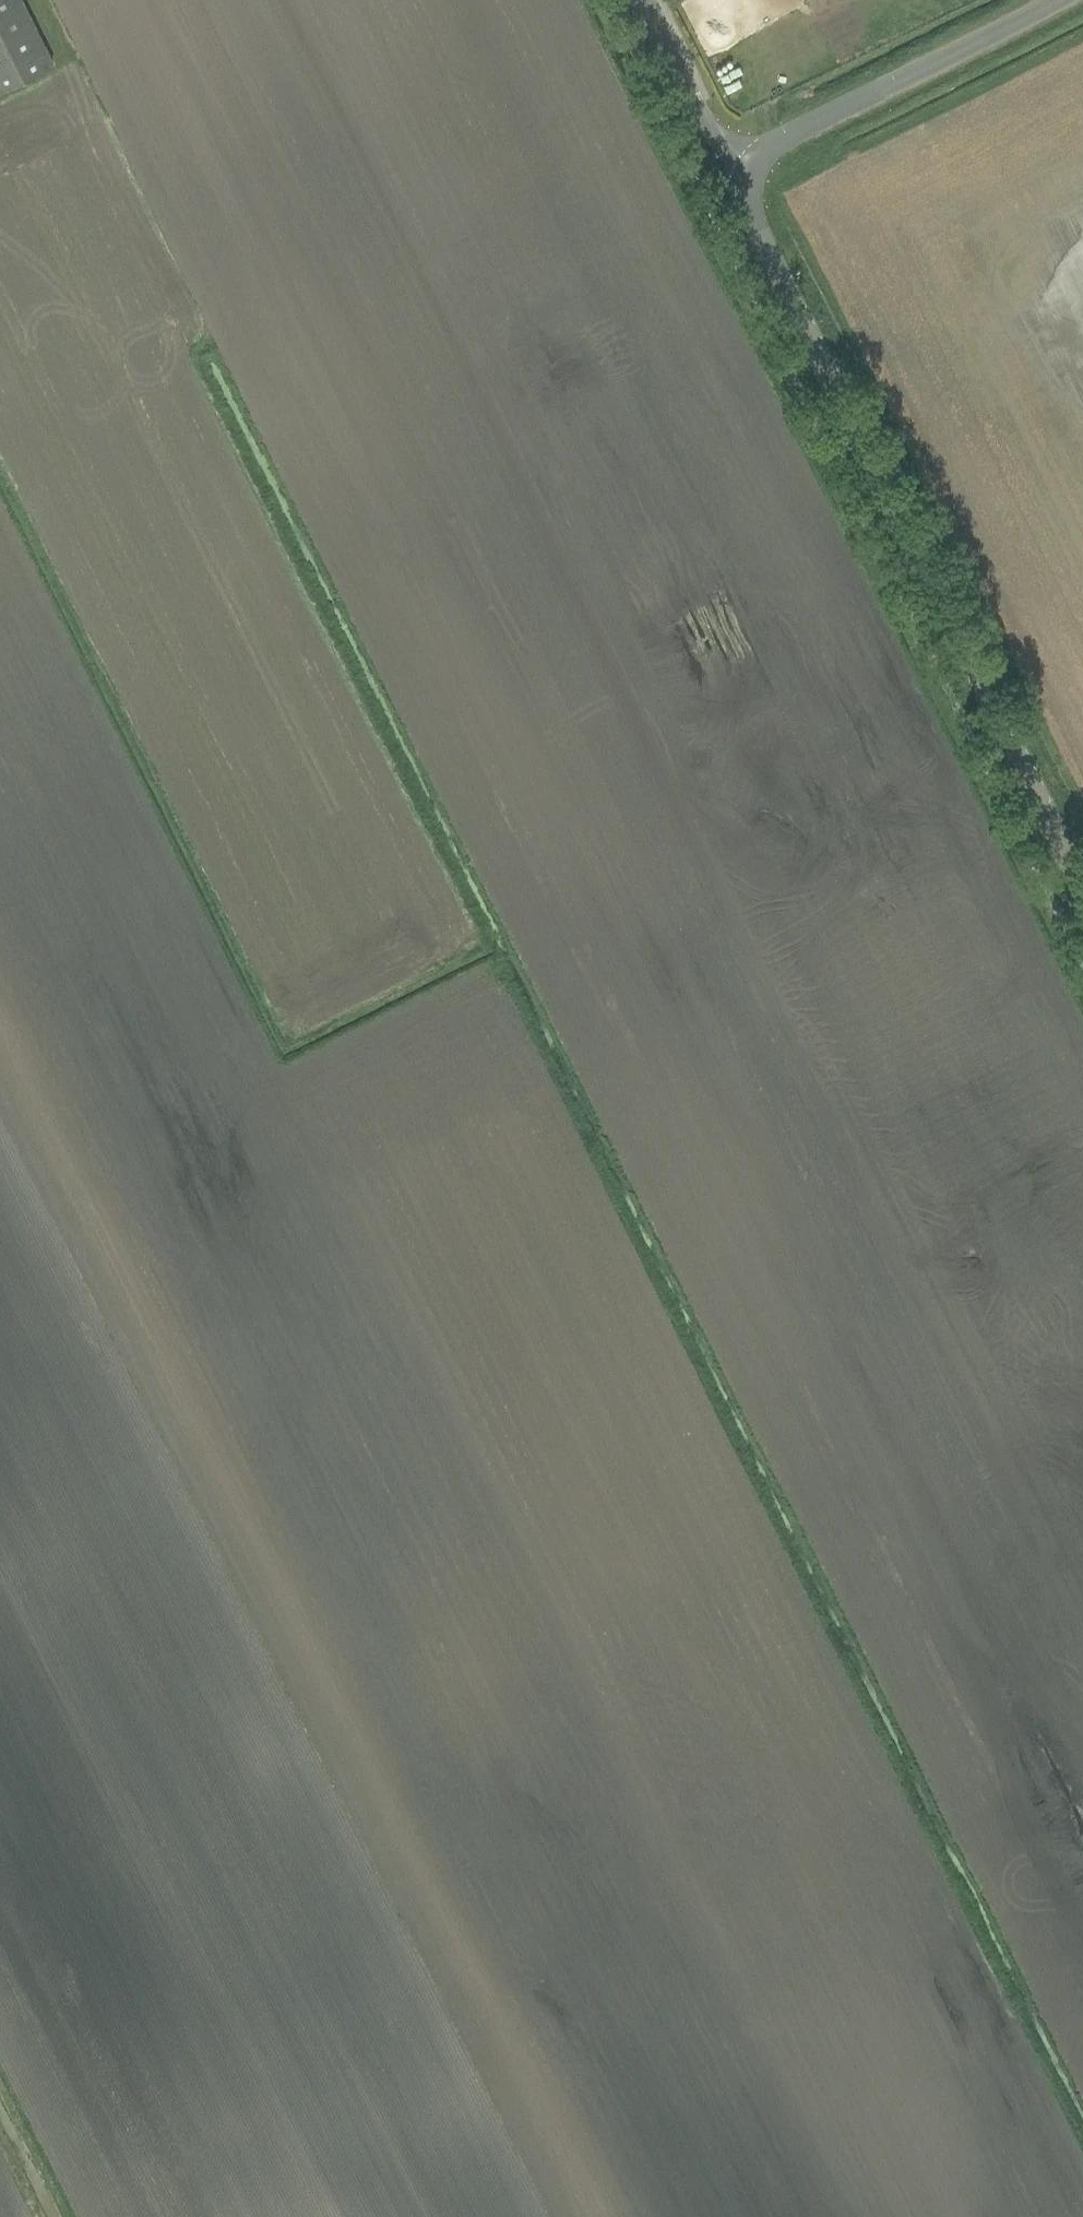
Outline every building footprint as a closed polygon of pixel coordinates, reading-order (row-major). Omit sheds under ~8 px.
[(54,65),(22,0),(0,0),(0,91),(54,65)]
